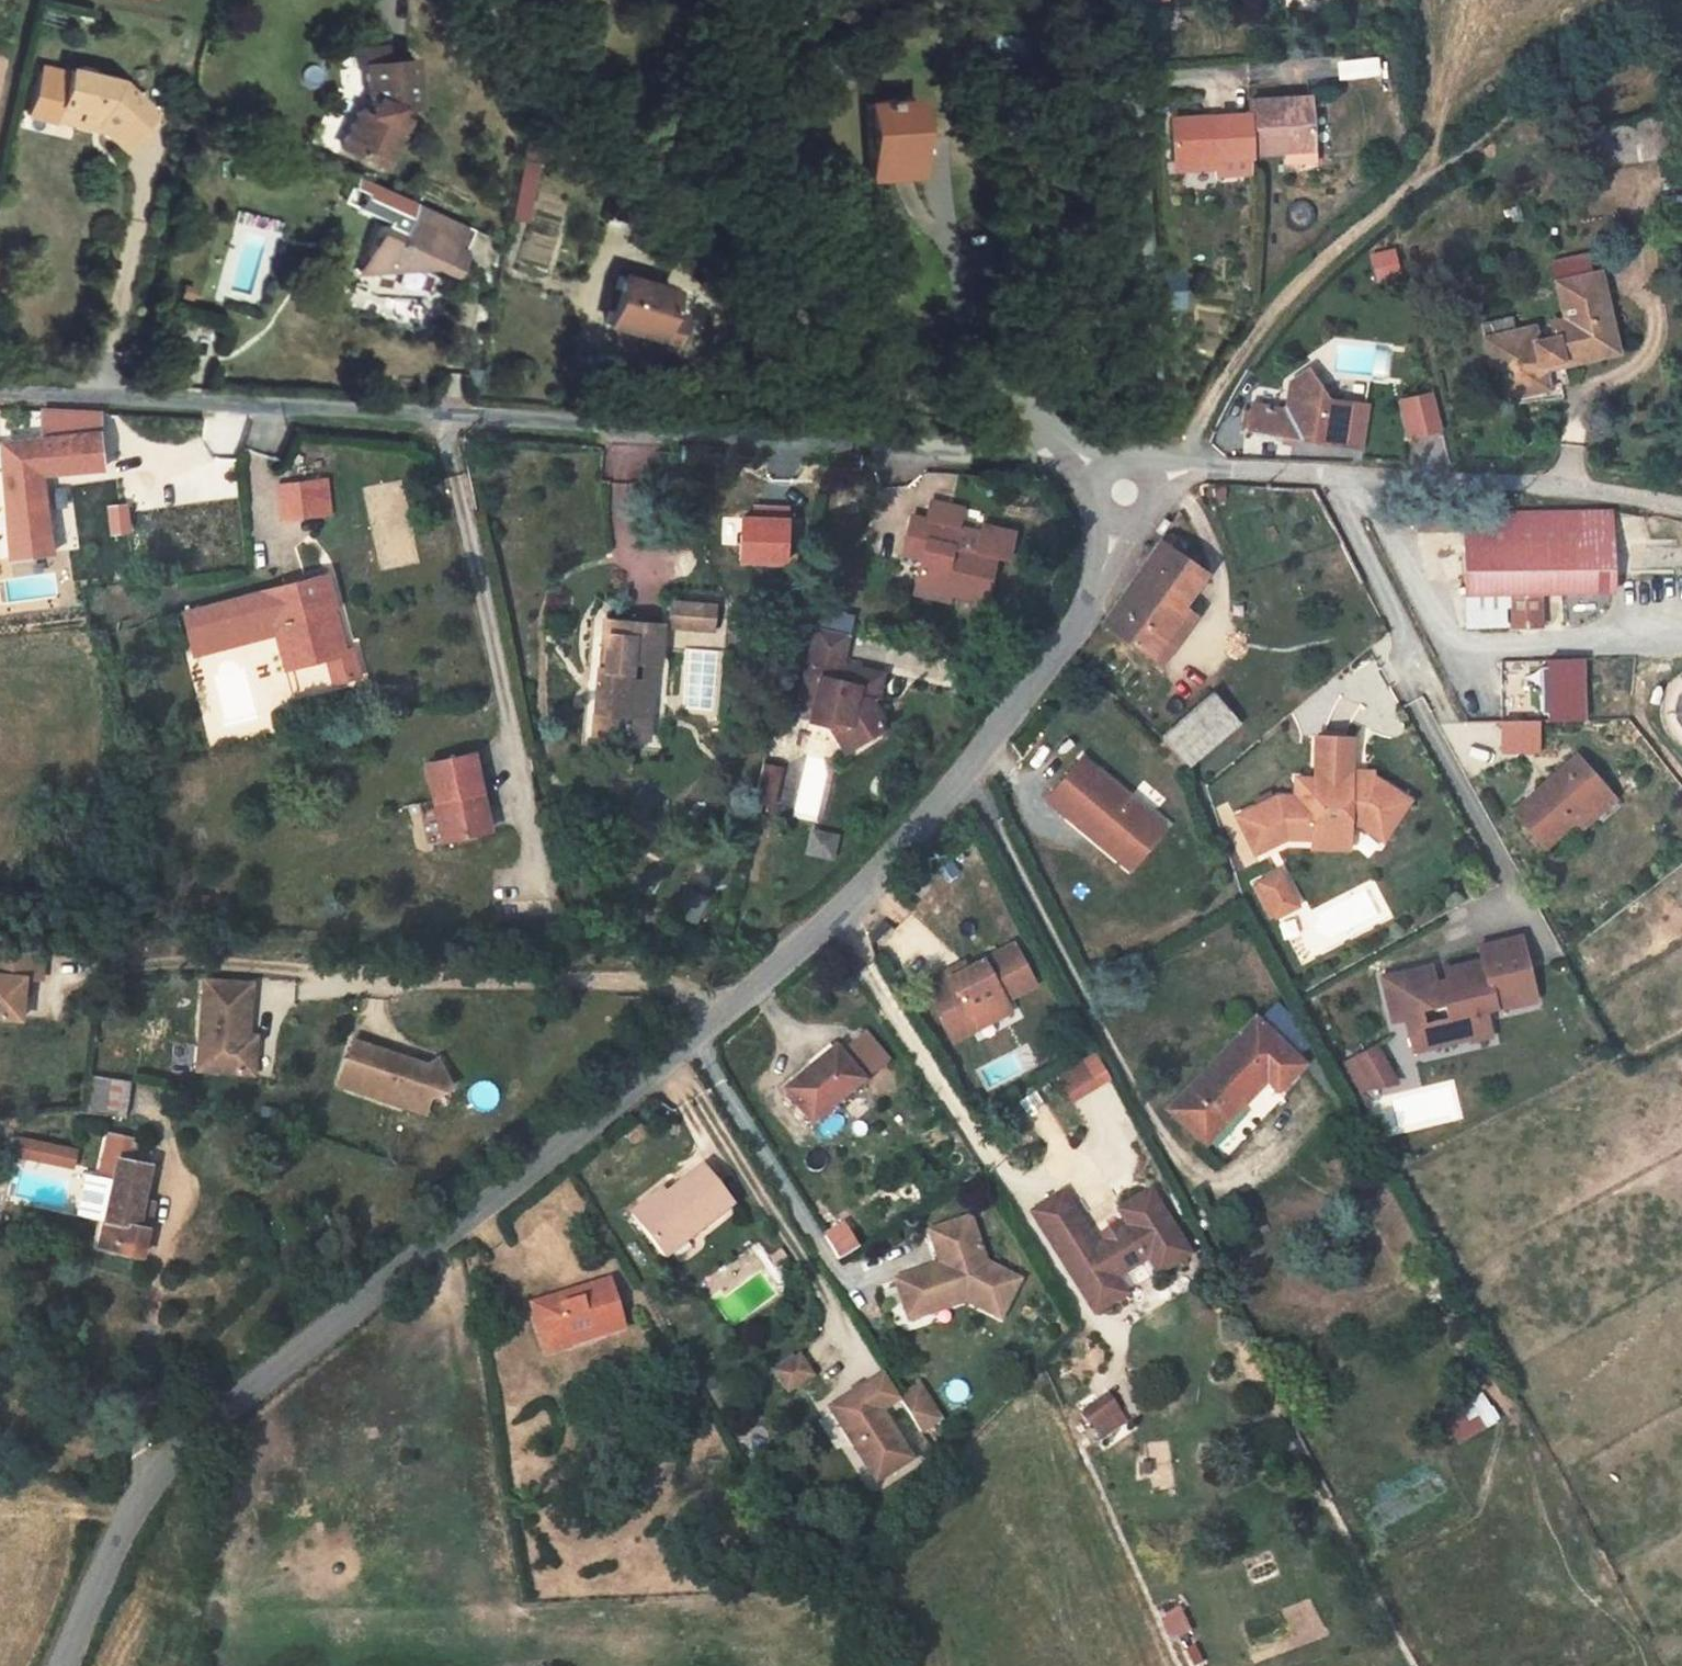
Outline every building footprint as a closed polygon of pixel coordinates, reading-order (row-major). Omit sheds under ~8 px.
[(383,45),(351,48),(353,66),(364,65),(364,64),(384,62),(383,45)] [(408,59),(384,62),(364,64),(364,65),(367,97),(372,99),(366,114),(358,110),(340,149),(382,168),(403,120),(390,114),(392,109),(413,107),(408,59)] [(1337,77),(1377,73),(1376,59),(1336,63),(1337,77)] [(65,77),(39,71),(28,116),(55,122),(56,119),(59,104),(79,110),(77,119),(93,123),(97,119),(105,127),(102,130),(101,131),(121,149),(137,131),(133,128),(148,112),(115,81),(66,70),(65,77)] [(1311,97),(1250,101),(1250,114),(1253,154),(1290,151),(1310,150),(1314,150),(1311,97)] [(914,101),(865,104),(869,178),(919,175),(914,101)] [(79,110),(59,104),(56,119),(102,130),(105,127),(97,119),(93,123),(77,119),(79,110)] [(1573,172),(1642,160),(1681,153),(1681,127),(1679,109),(1635,117),(1636,119),(1566,131),(1573,172)] [(1173,119),(1175,161),(1217,158),(1253,156),(1253,154),(1250,114),(1173,119)] [(526,127),(520,160),(541,164),(546,131),(526,127)] [(1290,151),(1291,162),(1311,161),(1310,150),(1290,151)] [(1217,158),(1175,161),(1176,170),(1217,167),(1217,158)] [(520,163),(510,218),(524,221),(533,166),(520,163)] [(381,225),(368,255),(384,263),(381,271),(432,265),(450,274),(460,253),(456,252),(467,229),(396,195),(392,203),(386,200),(376,223),(381,225)] [(471,230),(467,229),(456,252),(460,253),(471,230)] [(368,255),(360,272),(381,271),(384,263),(368,255)] [(1512,316),(1482,323),(1486,338),(1500,399),(1545,389),(1539,366),(1540,366),(1540,363),(1562,357),(1563,365),(1618,352),(1600,273),(1558,282),(1567,319),(1551,323),(1555,337),(1537,341),(1534,327),(1516,331),(1512,316)] [(620,276),(607,325),(670,343),(678,315),(664,311),(670,290),(620,276)] [(1292,380),(1290,391),(1314,375),(1309,368),(1292,380)] [(1287,409),(1251,404),(1250,412),(1244,411),(1242,427),(1247,428),(1285,434),(1293,436),(1293,437),(1344,445),(1351,401),(1330,398),(1314,375),(1290,391),(1287,409)] [(1397,394),(1403,438),(1440,433),(1435,389),(1397,394)] [(42,439),(1,444),(4,471),(12,560),(52,554),(43,484),(92,480),(91,470),(105,468),(101,433),(102,413),(42,410),(42,439)] [(328,481),(307,483),(310,516),(331,514),(328,481)] [(307,483),(279,486),(282,519),(310,516),(307,483)] [(126,505),(110,507),(112,535),(130,533),(126,505)] [(1615,591),(1613,512),(1423,514),(1422,527),(1463,528),(1467,594),(1468,594),(1469,626),(1507,625),(1506,599),(1506,593),(1512,593),(1512,599),(1512,627),(1542,626),(1541,592),(1615,591)] [(959,527),(912,516),(907,536),(927,540),(923,558),(917,582),(951,590),(951,594),(952,594),(987,602),(997,556),(954,546),(959,527)] [(1155,531),(1161,536),(1171,522),(1164,517),(1155,531)] [(1160,539),(1182,555),(1191,544),(1169,528),(1160,539)] [(927,540),(907,536),(903,553),(923,558),(927,540)] [(1154,658),(1168,640),(1160,634),(1178,611),(1207,573),(1182,555),(1160,539),(1105,620),(1154,658)] [(264,592),(183,613),(192,646),(273,625),(283,622),(295,667),(328,658),(353,651),(353,650),(341,653),(330,610),(335,608),(327,576),(264,592)] [(951,590),(917,582),(916,588),(952,596),(952,594),(951,594),(951,590)] [(715,606),(672,603),(670,627),(713,630),(715,606)] [(1168,640),(1186,617),(1178,611),(1160,634),(1168,640)] [(664,625),(610,621),(605,670),(599,669),(594,735),(624,737),(626,716),(640,717),(642,682),(631,681),(633,662),(655,664),(661,664),(664,625)] [(273,625),(192,646),(195,656),(276,634),(286,669),(295,667),(283,622),(273,625)] [(849,634),(817,627),(800,703),(814,707),(811,721),(830,725),(831,720),(851,725),(862,742),(880,731),(883,717),(876,706),(872,699),(874,691),(879,692),(884,673),(842,664),(849,634)] [(353,651),(328,658),(335,683),(360,676),(353,651)] [(1549,719),(1585,719),(1583,658),(1548,659),(1549,719)] [(655,664),(633,662),(631,681),(642,682),(640,717),(626,716),(624,737),(649,739),(655,664)] [(283,671),(288,694),(328,685),(323,663),(283,671)] [(1165,736),(1191,765),(1240,722),(1215,693),(1165,736)] [(1537,719),(1497,721),(1499,755),(1538,753),(1537,719)] [(831,720),(830,725),(847,752),(862,742),(851,725),(831,720)] [(1352,739),(1317,738),(1315,780),(1297,779),(1296,797),(1277,796),(1253,809),(1272,845),(1291,835),(1315,836),(1316,826),(1342,827),(1350,822),(1360,822),(1384,839),(1410,802),(1373,779),(1350,778),(1352,739)] [(474,754),(428,764),(436,802),(444,800),(452,839),(491,830),(474,754)] [(1164,827),(1083,757),(1047,798),(1094,838),(1098,834),(1101,837),(1102,845),(1116,857),(1132,838),(1145,849),(1164,827)] [(1546,847),(1574,822),(1608,791),(1577,757),(1550,780),(1556,786),(1548,793),(1543,786),(1514,811),(1546,847)] [(764,763),(755,800),(772,804),(781,768),(764,763)] [(1543,786),(1548,793),(1556,786),(1550,780),(1543,786)] [(1574,822),(1581,830),(1615,800),(1608,791),(1574,822)] [(444,800),(436,802),(444,841),(452,839),(444,800)] [(1253,809),(1239,817),(1258,852),(1272,845),(1253,809)] [(1342,827),(1316,826),(1315,836),(1315,846),(1349,847),(1350,828),(1342,827)] [(808,829),(805,854),(834,857),(837,833),(808,829)] [(1129,868),(1145,849),(1132,838),(1116,857),(1129,868)] [(1297,906),(1281,873),(1261,883),(1274,907),(1278,915),(1297,906)] [(1262,914),(1274,907),(1268,897),(1256,902),(1262,914)] [(1520,936),(1479,946),(1482,959),(1445,968),(1449,983),(1436,987),(1431,965),(1402,972),(1403,973),(1404,979),(1384,984),(1393,1021),(1406,1018),(1414,1051),(1475,1036),(1471,1024),(1488,1020),(1485,1009),(1536,997),(1520,936)] [(923,985),(953,1041),(977,1028),(971,1018),(1005,1000),(1035,984),(1014,944),(967,969),(949,978),(947,972),(923,985)] [(0,949),(0,1015),(21,1017),(24,992),(26,976),(32,977),(42,978),(44,953),(0,949)] [(967,969),(964,963),(947,972),(949,978),(967,969)] [(1403,973),(1383,978),(1384,984),(1404,979),(1403,973)] [(32,977),(26,976),(24,992),(28,992),(32,977)] [(253,983),(206,979),(201,1044),(213,1045),(210,1070),(254,1074),(256,1046),(248,1045),(249,1035),(253,983)] [(1011,1011),(1005,1000),(971,1018),(977,1028),(1011,1011)] [(1259,1020),(1286,1046),(1297,1034),(1270,1009),(1259,1020)] [(1169,1109),(1204,1143),(1267,1078),(1279,1090),(1304,1063),(1286,1046),(1259,1020),(1255,1017),(1169,1109)] [(1492,1034),(1488,1020),(1471,1024),(1475,1036),(1475,1038),(1492,1034)] [(866,1081),(890,1059),(863,1029),(839,1051),(866,1081)] [(257,1035),(249,1035),(248,1045),(256,1046),(257,1035)] [(354,1039),(339,1083),(404,1105),(408,1097),(428,1103),(431,1097),(452,1086),(438,1058),(427,1064),(415,1060),(413,1065),(406,1063),(407,1058),(354,1039)] [(201,1044),(198,1069),(210,1070),(213,1045),(201,1044)] [(807,1066),(811,1071),(832,1053),(829,1047),(807,1066)] [(1374,1048),(1372,1049),(1386,1074),(1372,1083),(1374,1087),(1394,1083),(1374,1048)] [(1372,1049),(1358,1057),(1372,1083),(1386,1074),(1372,1049)] [(812,1124),(863,1082),(836,1050),(811,1071),(785,1092),(812,1124)] [(1056,1076),(1071,1102),(1098,1086),(1083,1060),(1056,1076)] [(126,1117),(131,1081),(90,1075),(85,1110),(126,1117)] [(408,1097),(404,1105),(425,1113),(428,1103),(408,1097)] [(136,1140),(109,1134),(99,1178),(108,1180),(115,1181),(119,1158),(132,1160),(136,1140)] [(12,1158),(73,1166),(76,1145),(15,1136),(12,1158)] [(115,1181),(106,1221),(138,1227),(138,1226),(144,1200),(151,1164),(132,1160),(119,1158),(115,1181)] [(669,1202),(640,1225),(665,1258),(732,1205),(703,1166),(665,1197),(669,1202)] [(115,1181),(108,1180),(99,1220),(106,1221),(115,1181)] [(632,1215),(640,1225),(669,1202),(665,1197),(661,1192),(632,1215)] [(1063,1194),(1035,1212),(1098,1312),(1127,1294),(1116,1278),(1123,1274),(1116,1262),(1135,1250),(1143,1261),(1149,1257),(1159,1273),(1189,1254),(1150,1192),(1120,1211),(1130,1227),(1119,1234),(1108,1241),(1097,1247),(1063,1194)] [(153,1203),(144,1200),(138,1226),(148,1228),(153,1203)] [(945,1298),(949,1307),(967,1301),(1001,1319),(1020,1281),(986,1264),(970,1219),(931,1232),(942,1265),(896,1280),(906,1311),(945,1298)] [(138,1227),(106,1221),(101,1247),(142,1256),(148,1228),(138,1226),(138,1227)] [(1103,1234),(1108,1241),(1119,1234),(1115,1227),(1103,1234)] [(770,1257),(777,1267),(788,1258),(781,1249),(770,1257)] [(1116,1262),(1123,1274),(1143,1261),(1135,1250),(1116,1262)] [(561,1305),(536,1313),(544,1340),(569,1333),(572,1343),(623,1328),(609,1281),(558,1297),(561,1305)] [(533,1304),(536,1313),(561,1305),(558,1297),(533,1304)] [(910,1321),(949,1307),(945,1298),(906,1311),(910,1321)] [(547,1350),(572,1343),(569,1333),(544,1340),(547,1350)] [(813,1377),(801,1358),(778,1373),(790,1391),(813,1377)] [(902,1399),(886,1374),(832,1408),(878,1482),(913,1460),(883,1411),(902,1399)] [(942,1420),(921,1387),(902,1399),(923,1432),(942,1420)] [(1441,1414),(1458,1444),(1499,1420),(1481,1390),(1441,1414)] [(1083,1413),(1094,1428),(1120,1409),(1109,1394),(1083,1413)] [(1176,1607),(1158,1618),(1172,1640),(1189,1629),(1176,1607)]
